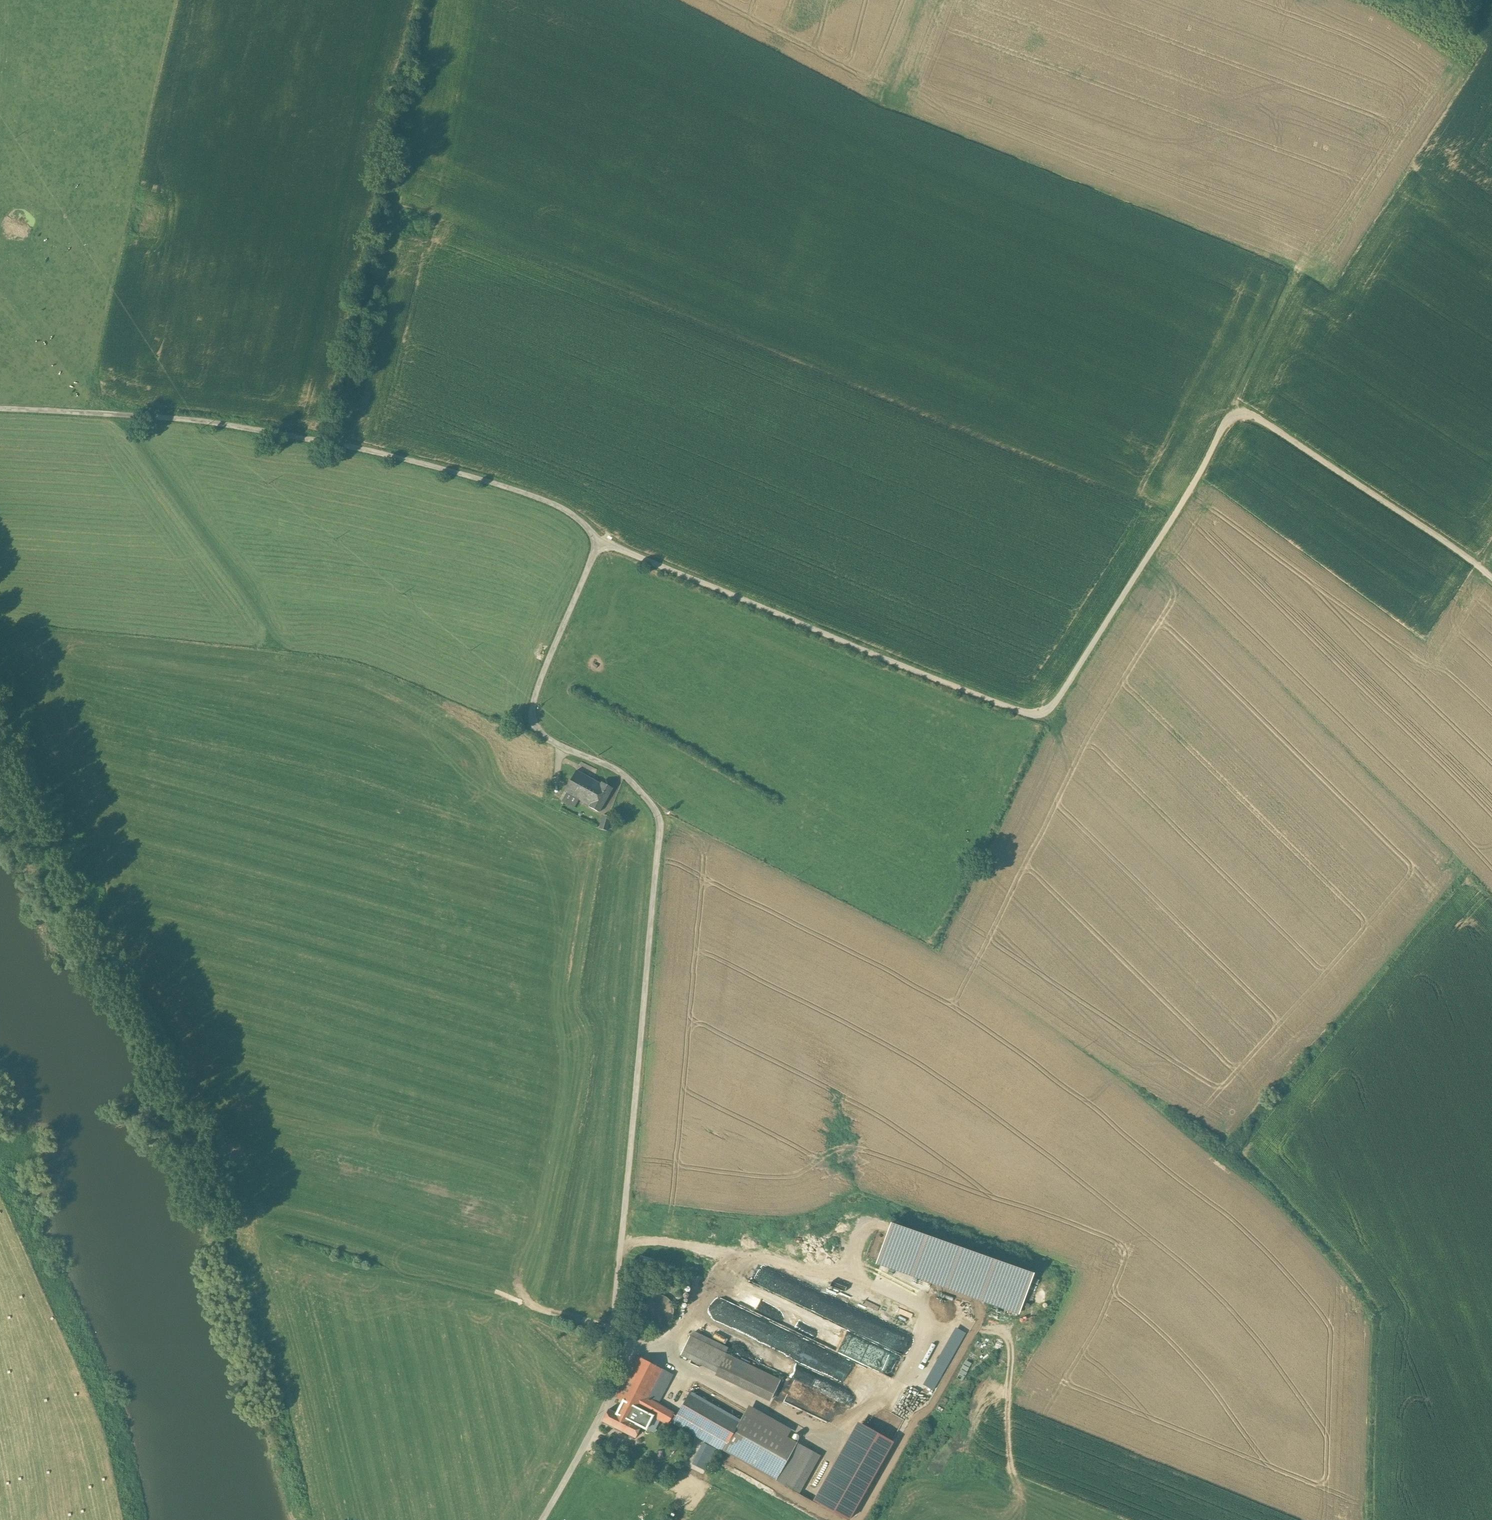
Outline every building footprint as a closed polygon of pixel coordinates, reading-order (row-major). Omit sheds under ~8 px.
[(612,789),(572,769),(560,793),(600,812),(612,789)] [(1029,1273),(887,1222),(874,1260),(1016,1310),(1029,1273)] [(651,1325),(656,1326),(662,1325),(667,1322),(670,1318),(672,1312),(672,1307),(670,1301),(667,1297),(662,1294),(656,1293),(650,1294),(646,1297),(642,1301),(640,1307),(640,1312),(642,1318),(646,1322),(651,1325)] [(782,1377),(690,1330),(678,1353),(770,1399),(782,1377)] [(664,1372),(635,1356),(600,1418),(628,1434),(642,1411),(664,1423),(667,1418),(672,1410),(650,1397),(664,1372)] [(672,1410),(667,1418),(719,1447),(742,1406),(691,1377),(672,1410)] [(797,1437),(742,1406),(719,1447),(773,1478),(794,1442),(797,1437)] [(875,1409),(866,1425),(890,1440),(901,1421),(896,1418),(897,1417),(891,1413),(889,1417),(875,1409)] [(890,1443),(854,1422),(810,1497),(847,1518),(890,1443)] [(707,1470),(716,1448),(701,1441),(691,1463),(707,1470)] [(812,1453),(794,1442),(773,1478),(792,1489),(812,1453)]
